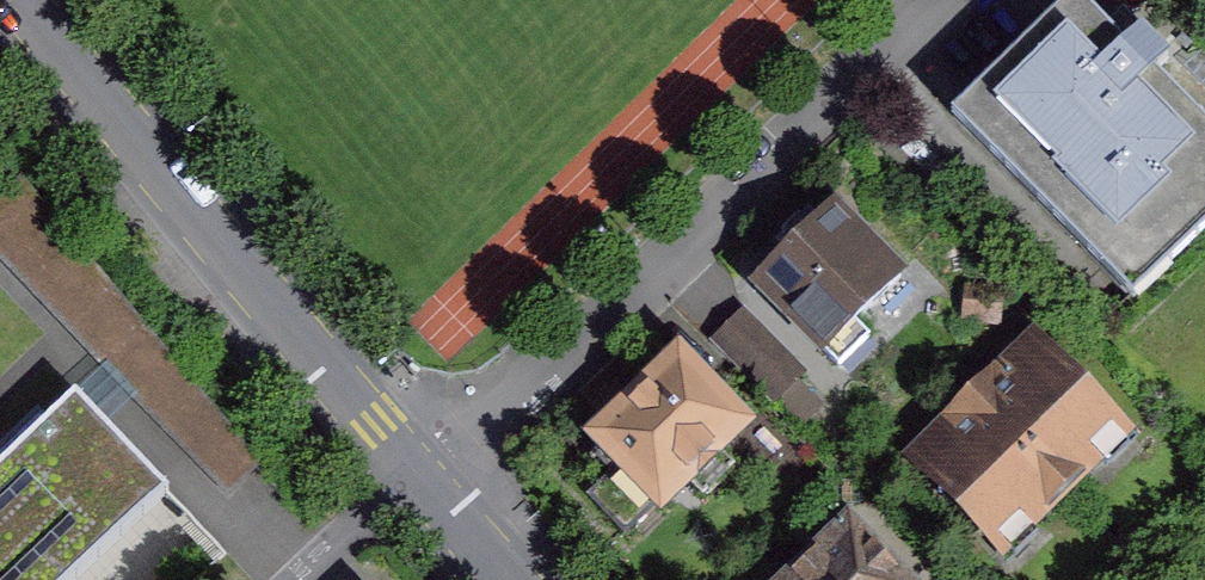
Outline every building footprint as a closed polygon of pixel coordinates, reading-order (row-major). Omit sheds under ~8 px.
[(961,119),(1128,293),(1204,220),(1204,128),(1084,2),(961,119)] [(844,219),(763,297),(832,369),(913,290),(844,219)] [(749,314),(717,342),(776,408),(808,380),(749,314)] [(1040,338),(909,463),(1007,565),(1138,441),(1040,338)] [(685,360),(590,444),(664,528),(759,444),(685,360)] [(79,406),(0,480),(0,579),(96,579),(174,506),(79,406)] [(784,579),(904,579),(852,521),(784,579)]
